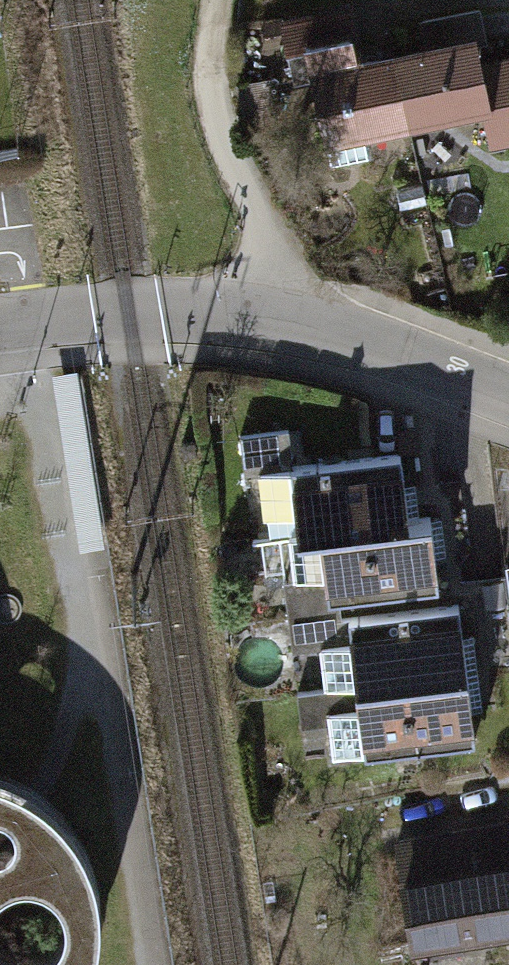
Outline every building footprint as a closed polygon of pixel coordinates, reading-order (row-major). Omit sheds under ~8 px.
[(402,121),(386,48),(355,55),(343,2),(276,17),(283,51),(301,47),(321,139),(402,121)] [(402,121),(474,105),(484,150),(508,144),(508,54),(488,59),(476,5),(415,18),(420,41),(386,48),(402,121)] [(303,528),(405,516),(397,452),(290,465),(286,432),(231,438),(235,471),(273,467),(281,530),(303,528)] [(405,516),(303,528),(312,602),(434,588),(425,513),(405,516)] [(340,689),(462,676),(455,613),(333,626),(340,689)] [(346,752),(469,739),(462,676),(340,689),(346,752)] [(95,952),(98,939),(99,926),(100,910),(99,897),(96,884),(93,870),(89,857),(85,848),(78,834),(65,818),(57,809),(44,798),(31,790),(24,785),(15,780),(3,775),(0,774),(0,964),(90,964),(95,952)] [(503,824),(387,844),(405,946),(508,928),(508,855),(503,824)]
